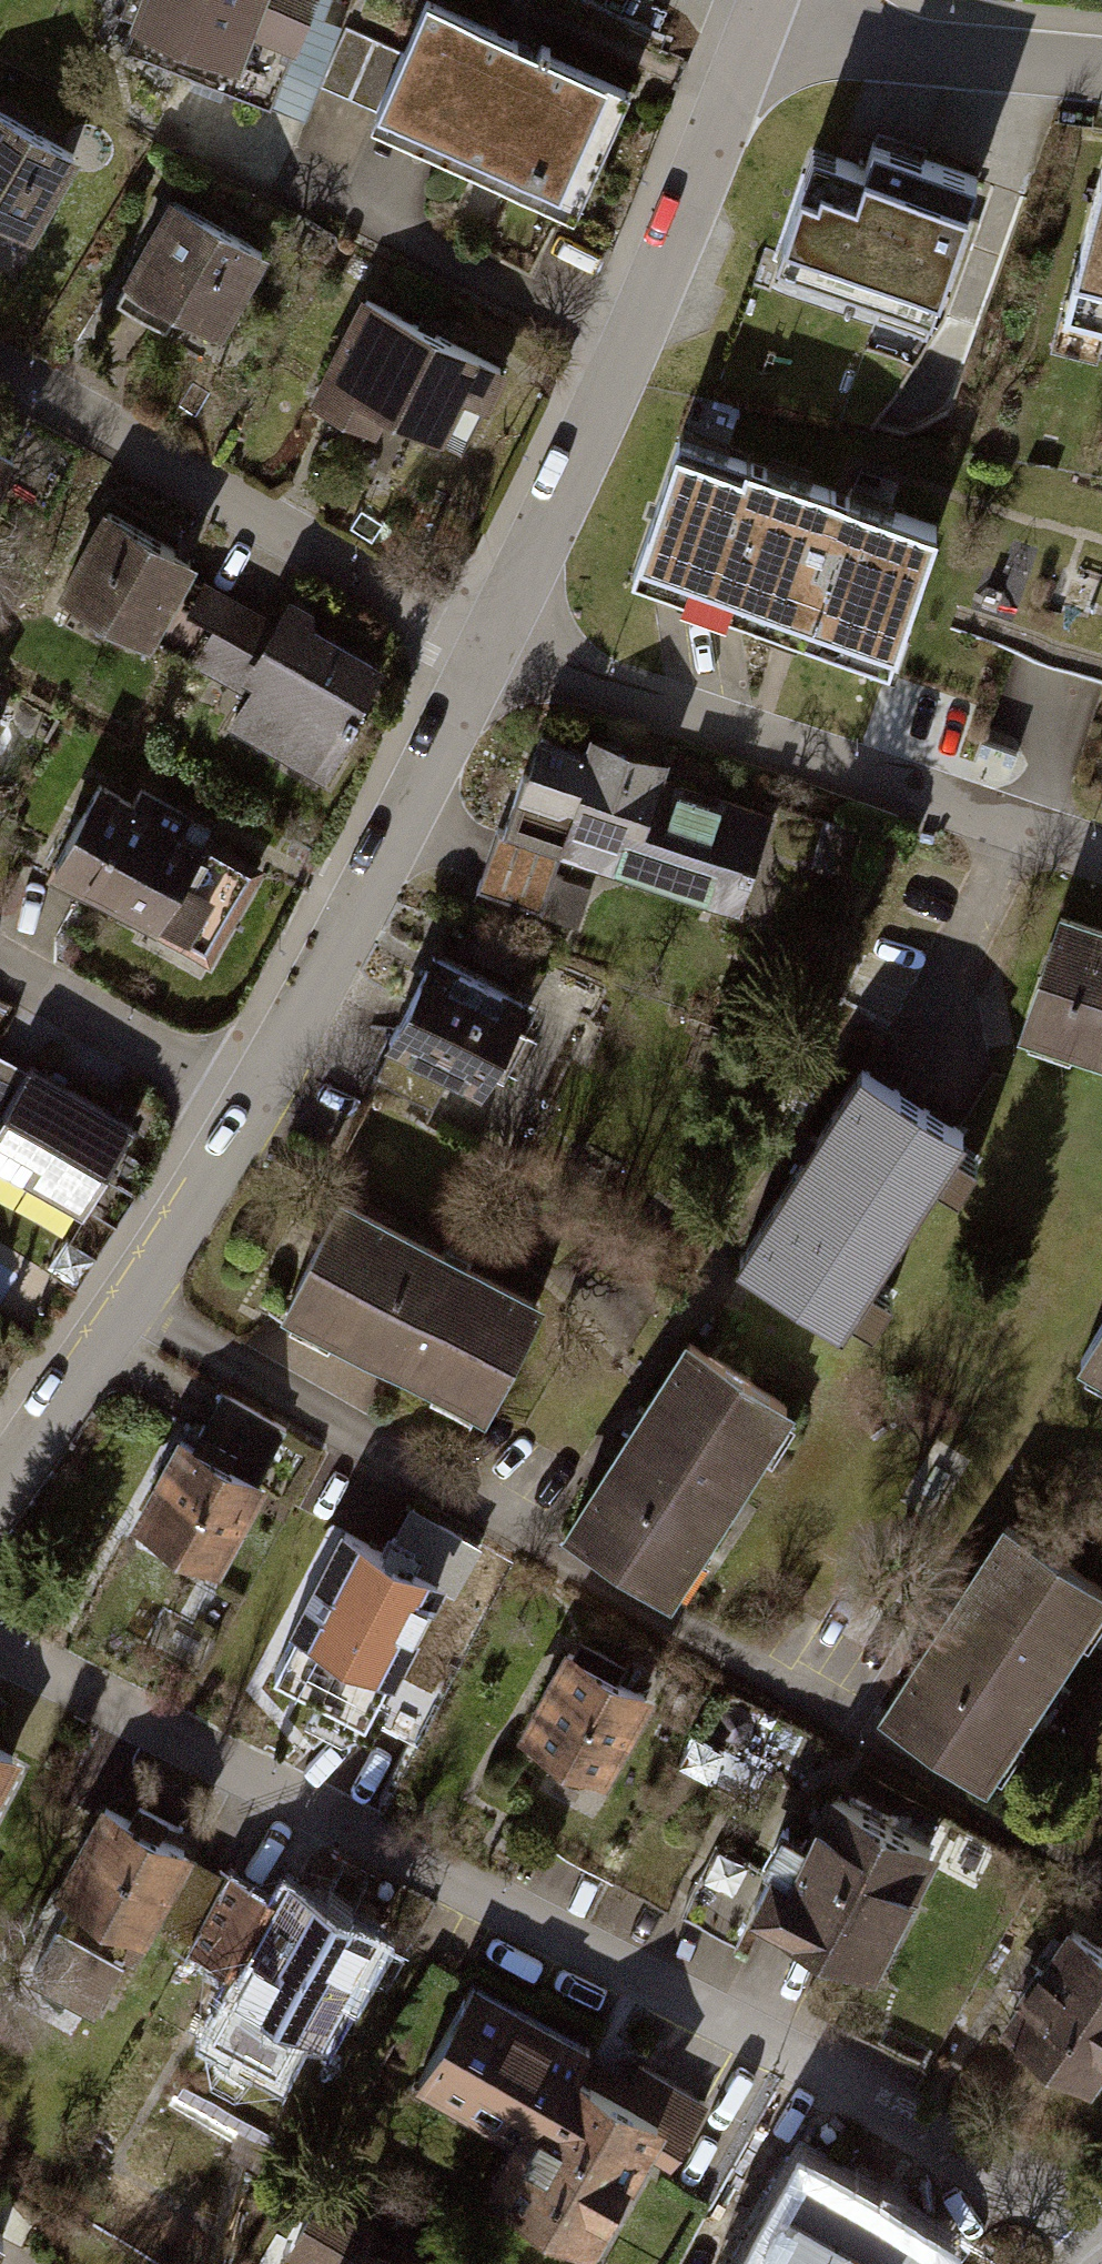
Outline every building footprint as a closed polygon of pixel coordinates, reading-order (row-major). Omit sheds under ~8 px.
[(135,29),(258,71),(283,0),(145,0),(135,29)] [(628,101),(432,14),(385,119),(581,206),(628,101)] [(0,109),(0,250),(31,268),(93,165),(0,109)] [(974,185),(874,149),(864,175),(809,154),(770,258),(926,315),(974,185)] [(1101,167),(1064,316),(1101,325),(1101,167)] [(267,242),(167,186),(118,273),(124,276),(116,290),(165,318),(173,304),(217,329),(267,242)] [(458,447),(504,359),(363,287),(308,393),(374,427),(384,409),(458,447)] [(951,536),(692,448),(643,592),(901,680),(951,536)] [(211,576),(115,521),(70,599),(165,654),(211,576)] [(281,632),(250,612),(208,676),(253,705),(235,733),(335,796),(405,688),(292,616),(281,632)] [(641,854),(661,793),(666,778),(603,757),(598,774),(534,753),(513,816),(567,834),(556,868),(608,885),(621,847),(641,854)] [(209,852),(103,792),(59,869),(166,929),(209,852)] [(773,830),(661,793),(641,854),(621,847),(608,885),(741,929),(773,830)] [(1053,916),(1010,1042),(1101,1073),(1101,932),(1053,916)] [(596,1007),(447,925),(357,1088),(505,1170),(596,1007)] [(14,1071),(0,1095),(0,1186),(73,1229),(127,1138),(14,1071)] [(957,1149),(852,1080),(722,1274),(827,1343),(957,1149)] [(528,1316),(330,1207),(267,1321),(465,1431),(528,1316)] [(1069,1376),(1101,1397),(1101,1322),(1069,1376)] [(784,1406),(684,1342),(564,1527),(664,1591),(784,1406)] [(259,1487),(167,1441),(118,1538),(210,1584),(259,1487)] [(389,1559),(349,1538),(279,1672),(366,1717),(437,1581),(454,1590),(476,1545),(413,1513),(389,1559)] [(1004,1524),(883,1711),(982,1774),(1101,1589),(1101,1587),(1004,1524)] [(643,1694),(566,1652),(525,1727),(602,1769),(643,1694)] [(0,1750),(0,1781),(13,1758),(0,1750)] [(930,1846),(831,1792),(768,1906),(867,1960),(930,1846)] [(224,1874),(100,1809),(61,1882),(78,1891),(35,1972),(92,2002),(118,1953),(129,1958),(161,1898),(173,1905),(163,1925),(190,1939),(224,1874)] [(280,1903),(224,1874),(190,1939),(243,1967),(217,2017),(284,2053),(302,2020),(318,2029),(373,1923),(292,1880),(280,1903)] [(1068,1937),(995,2051),(1081,2106),(1101,2074),(1101,1958),(1068,1937)] [(641,2090),(474,1996),(422,2086),(522,2143),(493,2194),(608,2259),(661,2166),(677,2175),(713,2111),(649,2075),(641,2090)] [(806,2161),(749,2263),(946,2263),(957,2244),(806,2161)] [(321,2207),(289,2263),(292,2263),(422,2263),(321,2207)]
